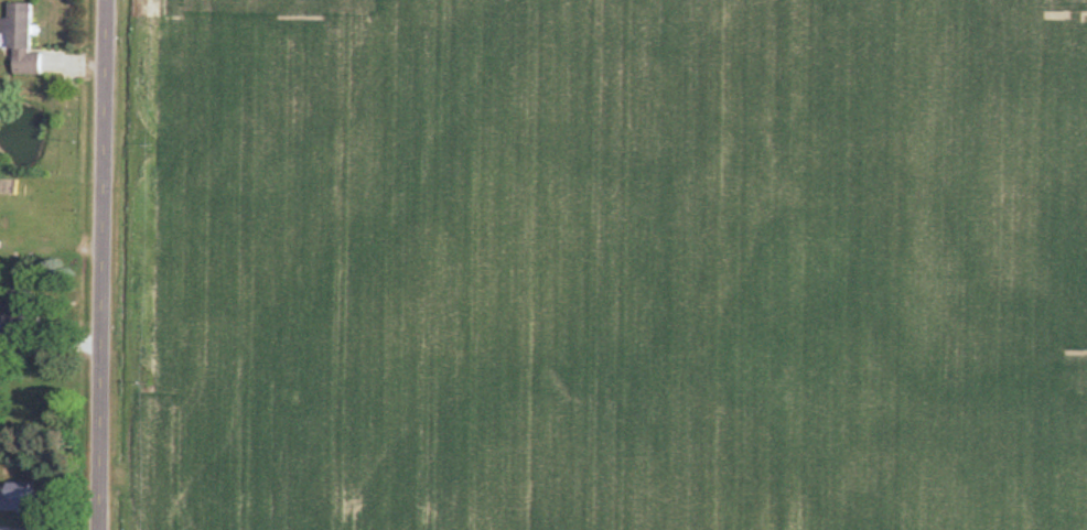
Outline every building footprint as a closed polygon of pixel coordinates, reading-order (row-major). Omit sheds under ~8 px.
[(16,77),(42,77),(43,56),(32,55),(33,6),(11,5),(10,21),(0,21),(0,33),(0,49),(17,50),(16,77)] [(34,513),(34,485),(11,485),(11,495),(0,495),(0,513),(34,513)]
